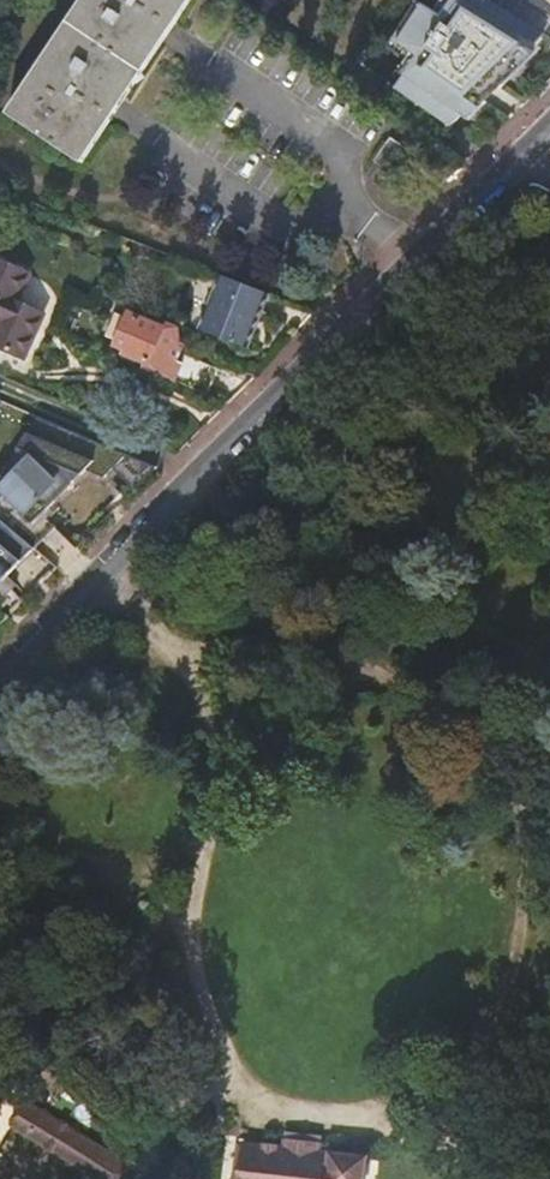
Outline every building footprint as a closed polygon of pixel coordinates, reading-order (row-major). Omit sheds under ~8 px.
[(9,115),(84,166),(195,0),(85,0),(9,115)] [(450,127),(466,112),(479,120),(491,107),(476,97),(522,55),(533,65),(549,51),(549,48),(476,8),(463,26),(457,23),(437,48),(448,54),(436,70),(421,62),(400,88),(450,127)] [(397,177),(411,156),(392,145),(379,166),(397,177)] [(26,359),(38,329),(45,314),(18,302),(29,274),(0,262),(0,348),(26,359)] [(252,351),(262,324),(272,297),(222,278),(212,304),(201,333),(252,351)] [(173,380),(207,394),(218,367),(184,353),(181,360),(177,359),(181,349),(160,340),(165,328),(128,313),(127,316),(116,312),(106,335),(117,339),(116,343),(119,345),(117,350),(145,362),(142,367),(173,380)] [(167,323),(165,328),(160,340),(181,349),(184,343),(181,341),(178,330),(167,323)] [(38,524),(92,470),(109,478),(130,454),(39,417),(29,432),(19,447),(38,454),(3,490),(38,524)] [(36,548),(0,517),(0,588),(36,548)] [(9,1130),(0,1126),(0,1156),(13,1133),(86,1176),(84,1178),(109,1178),(121,1159),(26,1104),(9,1130)] [(288,1136),(287,1145),(321,1149),(321,1140),(288,1136)] [(244,1178),(367,1178),(369,1160),(320,1155),(321,1149),(287,1145),(287,1151),(240,1145),(238,1160),(246,1161),(244,1178)] [(246,1161),(238,1160),(236,1178),(244,1178),(246,1161)]
